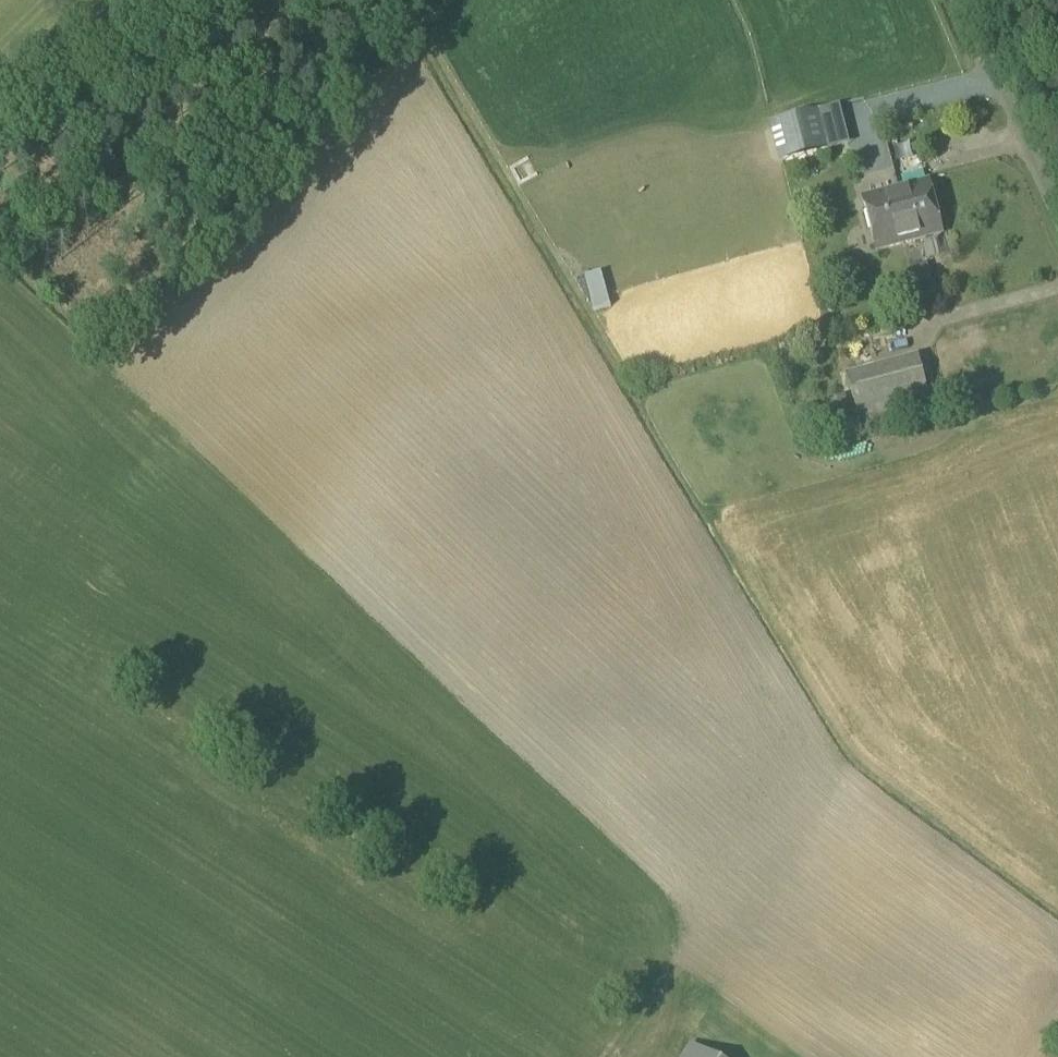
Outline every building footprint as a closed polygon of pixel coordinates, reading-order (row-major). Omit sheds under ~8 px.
[(782,164),(810,157),(799,117),(772,124),(782,164)] [(904,244),(942,234),(929,182),(899,190),(903,208),(905,212),(897,214),(904,244)] [(905,212),(903,208),(899,190),(863,199),(876,251),(904,244),(897,214),(905,212)] [(929,257),(932,272),(946,270),(944,255),(929,257)] [(594,308),(612,306),(607,266),(589,268),(594,308)] [(934,418),(918,356),(847,375),(860,429),(906,417),(908,424),(934,418)] [(692,1046),(686,1056),(711,1056),(692,1046)]
